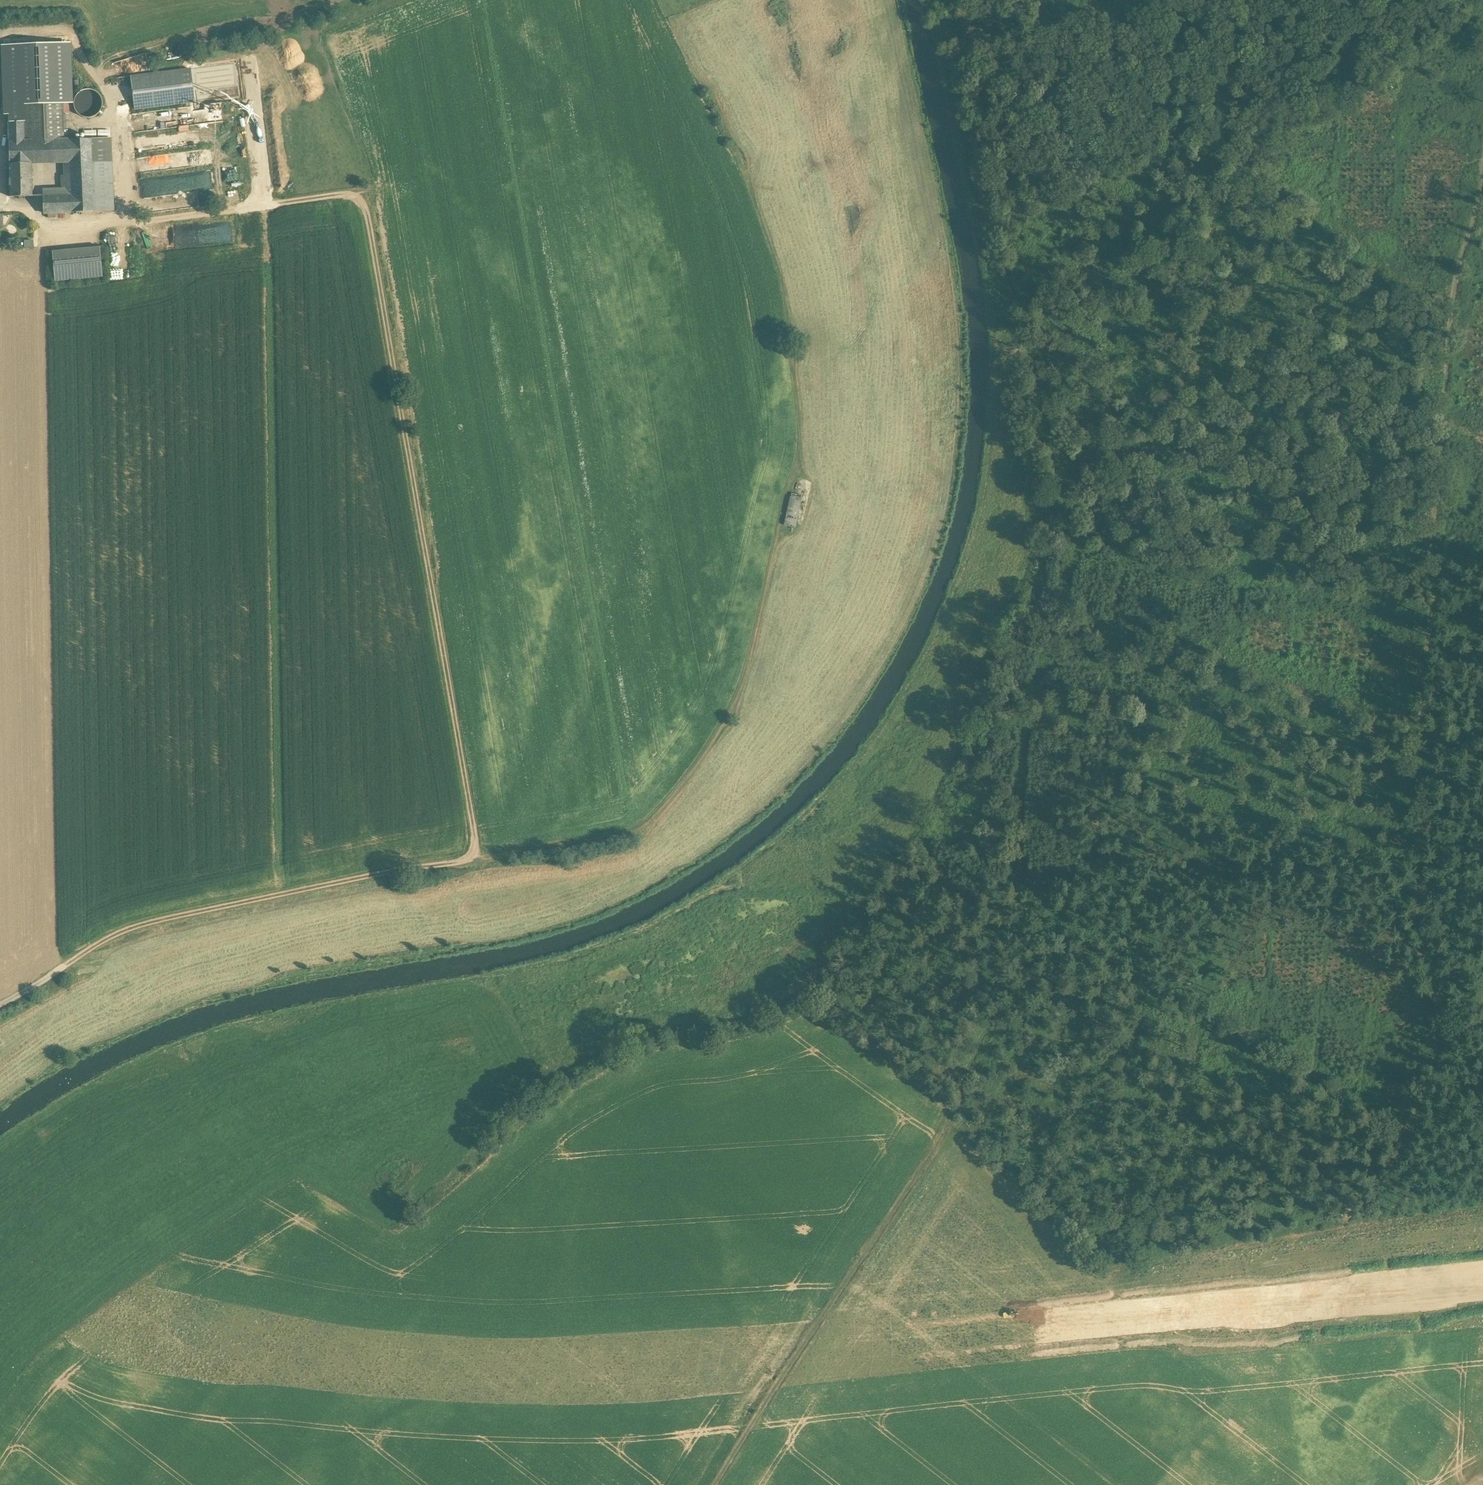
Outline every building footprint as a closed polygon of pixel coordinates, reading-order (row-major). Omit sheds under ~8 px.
[(68,44),(4,46),(7,114),(12,114),(12,121),(24,121),(23,104),(63,102),(70,102),(68,44)] [(116,70),(126,68),(125,62),(124,63),(123,59),(115,61),(116,70)] [(190,69),(131,76),(135,109),(194,102),(190,69)] [(101,109),(102,103),(101,97),(98,93),(93,90),(88,89),(82,90),(78,93),(74,98),(73,103),(75,109),(78,114),(83,117),(88,118),(94,116),(98,113),(101,109)] [(63,102),(23,104),(24,121),(24,141),(64,139),(63,102)] [(221,103),(132,114),(134,133),(223,122),(221,103)] [(12,121),(8,121),(9,141),(24,141),(24,121),(12,121)] [(195,130),(134,138),(136,153),(197,146),(195,130)] [(110,138),(92,139),(94,178),(112,178),(110,138)] [(24,141),(9,141),(9,164),(31,163),(69,162),(68,139),(64,139),(24,141)] [(92,139),(68,139),(69,162),(71,194),(71,212),(95,211),(94,178),(92,139)] [(207,149),(137,158),(139,174),(209,165),(207,149)] [(31,163),(9,164),(10,197),(32,197),(31,163)] [(210,170),(139,179),(141,194),(212,185),(210,170)] [(112,178),(94,178),(95,211),(113,211),(112,178)] [(212,190),(142,198),(143,214),(214,205),(212,190)] [(71,194),(43,195),(43,213),(71,212),(71,194)] [(183,229),(134,232),(135,247),(183,244),(183,229)] [(100,247),(52,251),(54,281),(103,277),(100,247)] [(804,495),(793,493),(785,525),(796,527),(804,495)]
